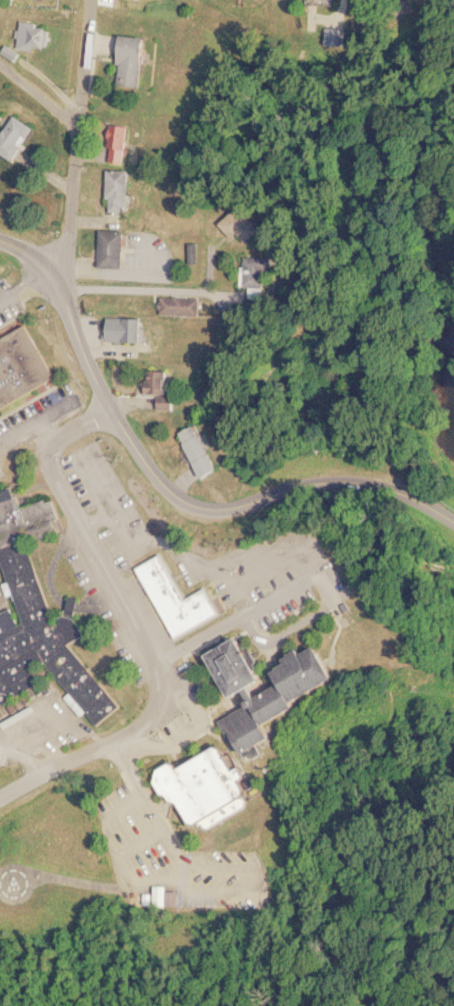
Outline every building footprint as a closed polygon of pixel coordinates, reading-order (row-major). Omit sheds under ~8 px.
[(49,50),(49,23),(21,23),(21,50),(49,50)] [(122,86),(148,89),(153,39),(127,36),(122,86)] [(37,128),(15,115),(0,142),(0,151),(18,161),(37,128)] [(131,125),(112,125),(112,164),(131,164),(131,125)] [(223,222),(234,239),(243,233),(249,243),(264,233),(246,207),(223,222)] [(126,231),(101,231),(101,267),(126,267),(126,231)] [(255,289),(253,297),(270,299),(276,261),(249,256),(245,287),(255,289)] [(206,298),(165,298),(165,316),(206,316),(206,298)] [(146,318),(111,317),(111,341),(146,342),(146,318)] [(58,374),(0,408),(0,335),(2,339),(28,323),(58,374)] [(225,470),(201,423),(183,433),(207,479),(225,470)] [(65,528),(51,497),(26,509),(15,486),(0,493),(0,566),(14,609),(0,615),(0,705),(57,678),(74,690),(70,694),(81,716),(87,713),(98,721),(114,713),(79,639),(83,638),(85,635),(74,611),(60,618),(26,547),(65,528)] [(223,615),(210,588),(186,599),(165,554),(140,566),(175,638),(223,615)] [(216,653),(216,655),(241,698),(249,695),(252,704),(225,720),(244,753),(256,750),(279,737),(276,723),(307,705),(306,701),(346,677),(327,644),(322,646),(313,648),(277,669),(249,636),(243,637),(216,653)] [(248,806),(243,794),(258,787),(247,765),(238,769),(226,745),(181,767),(178,761),(157,771),(188,835),(248,806)] [(167,907),(167,885),(155,885),(155,907),(167,907)]
